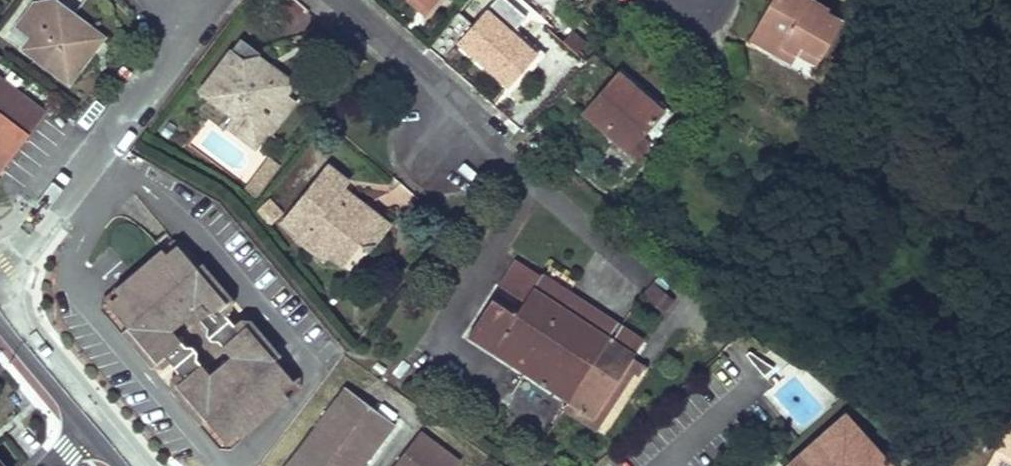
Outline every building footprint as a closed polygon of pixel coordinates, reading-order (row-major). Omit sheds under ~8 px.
[(51,12),(57,4),(56,0),(41,0),(35,1),(51,12)] [(760,19),(769,24),(758,43),(778,54),(783,45),(796,53),(797,53),(802,45),(821,56),(840,23),(826,14),(828,9),(812,0),(771,0),(760,19)] [(33,36),(24,49),(69,81),(93,49),(80,40),(89,28),(57,4),(51,12),(35,1),(18,25),(33,36)] [(828,9),(826,14),(840,23),(843,18),(828,9)] [(486,11),(458,41),(508,85),(526,65),(535,55),(519,40),(486,11)] [(769,24),(760,19),(749,38),(758,43),(769,24)] [(101,37),(89,28),(80,40),(93,49),(101,37)] [(523,36),(519,40),(535,55),(526,65),(531,70),(545,55),(523,36)] [(783,45),(778,54),(791,62),(796,53),(783,45)] [(802,45),(797,53),(817,64),(821,56),(802,45)] [(231,51),(200,91),(234,116),(253,132),(268,112),(271,115),(283,99),(295,84),(258,56),(250,66),(231,51)] [(641,138),(647,143),(673,113),(621,67),(616,73),(663,113),(641,138)] [(616,73),(583,111),(637,158),(649,145),(647,143),(641,138),(663,113),(616,73)] [(0,168),(43,112),(0,79),(0,168)] [(292,105),(283,99),(271,115),(268,112),(253,132),(234,116),(226,126),(255,148),(267,131),(270,134),(292,105)] [(279,166),(268,158),(259,170),(270,178),(279,166)] [(327,164),(281,222),(301,238),(298,241),(322,259),(326,253),(342,266),(358,244),(380,217),(348,192),(345,196),(339,192),(348,181),(327,164)] [(270,178),(259,170),(246,187),(257,196),(270,178)] [(264,202),(257,209),(264,216),(271,209),(264,202)] [(380,217),(358,244),(368,252),(389,225),(380,217)] [(105,311),(122,331),(127,326),(113,310),(114,298),(171,249),(183,250),(197,267),(202,262),(185,242),(171,241),(132,273),(114,289),(106,296),(105,311)] [(171,249),(114,298),(113,310),(127,326),(122,331),(152,366),(162,367),(168,362),(170,360),(179,372),(177,374),(172,378),(171,388),(201,423),(206,419),(221,436),(232,436),(237,431),(242,437),(288,397),(284,392),(289,387),(290,376),(281,365),(286,360),(251,319),(241,319),(236,324),(234,325),(224,313),(226,312),(231,307),(232,298),(222,286),(202,262),(197,267),(183,250),(171,249)] [(523,302),(516,313),(492,298),(468,336),(568,400),(594,417),(632,357),(643,341),(619,326),(517,260),(500,287),(523,302)] [(655,279),(643,292),(663,309),(674,296),(655,279)] [(643,364),(632,357),(594,417),(568,400),(564,407),(596,427),(631,372),(636,375),(643,364)] [(284,392),(288,397),(297,389),(298,375),(286,360),(281,365),(290,376),(289,387),(284,392)] [(376,362),(373,367),(382,373),(386,368),(376,362)] [(394,423),(345,387),(285,465),(362,465),(394,423)] [(845,418),(843,416),(811,445),(813,448),(835,428),(845,418)] [(845,418),(835,428),(869,465),(888,465),(845,418)] [(206,419),(201,423),(218,443),(233,444),(242,437),(237,431),(232,436),(221,436),(206,419)] [(835,428),(813,448),(811,445),(788,465),(869,465),(835,428)] [(1005,429),(987,465),(1010,465),(1010,432),(1005,429)] [(393,465),(456,465),(459,462),(419,432),(393,465)]
